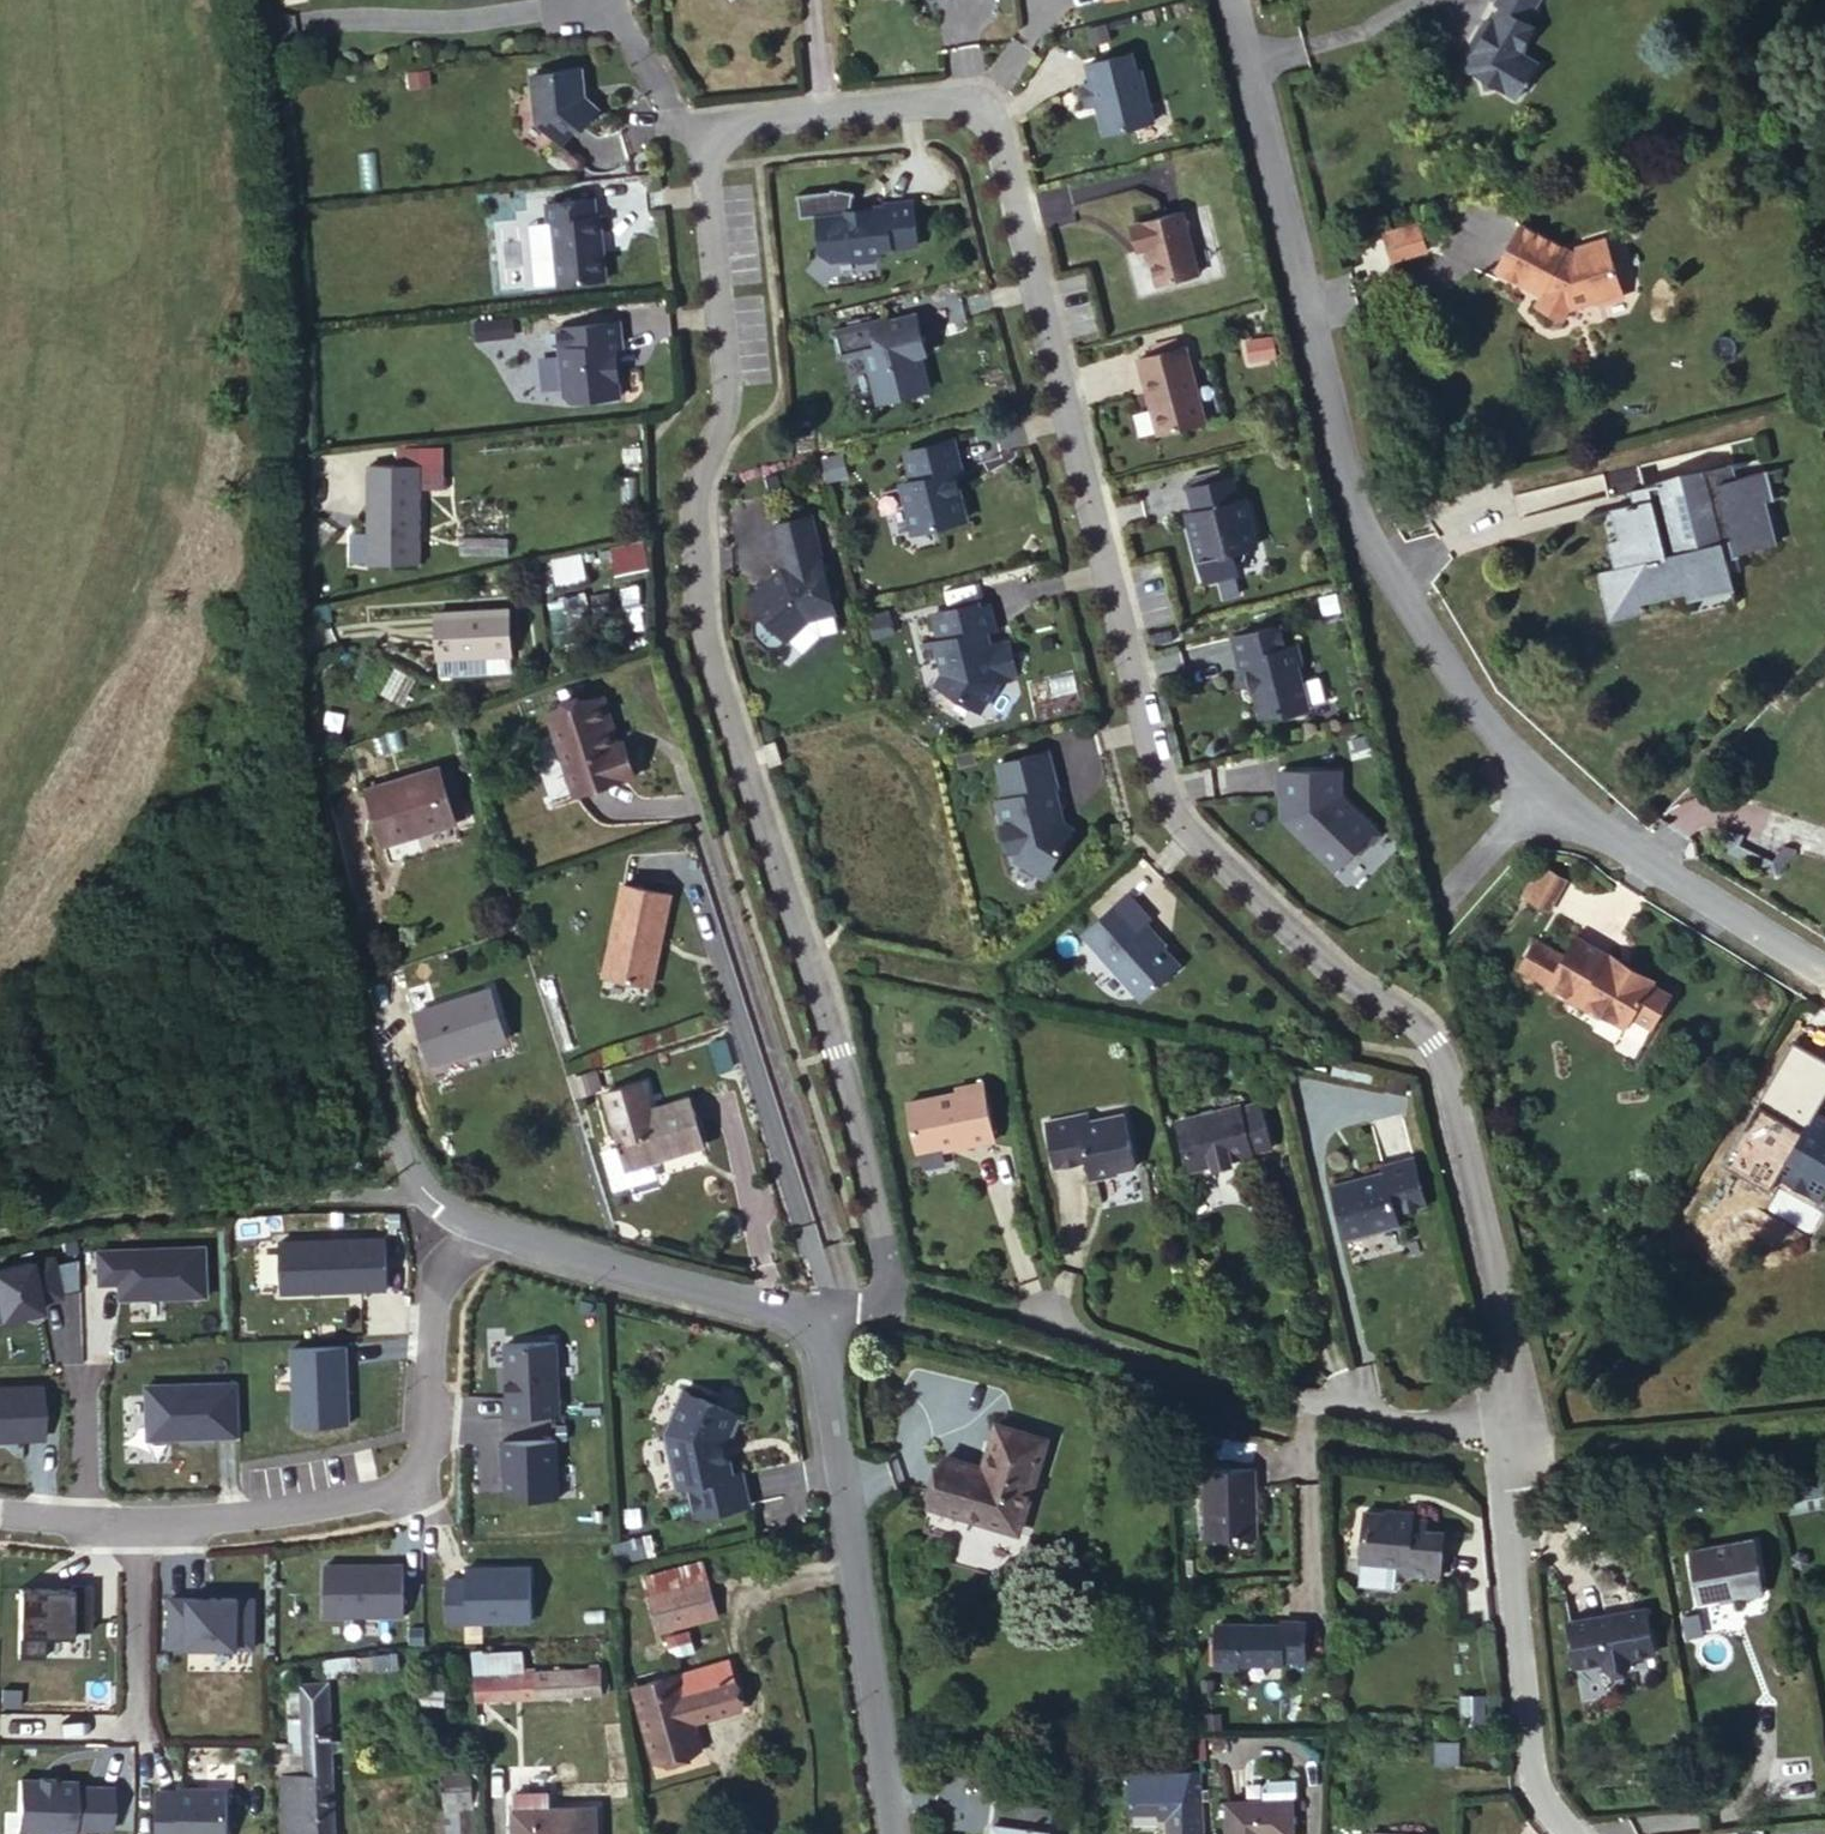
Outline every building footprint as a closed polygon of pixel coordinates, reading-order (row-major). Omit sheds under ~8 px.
[(1502,72),(1524,39),(1516,33),(1532,6),(1524,0),(1472,0),(1471,0),(1463,0),(1457,12),(1463,15),(1450,39),(1467,49),(1471,64),(1484,58),(1502,72)] [(1107,130),(1156,116),(1142,67),(1137,68),(1132,50),(1088,61),(1093,79),(1083,82),(1089,104),(1101,100),(1103,109),(1101,109),(1107,130)] [(593,74),(544,79),(549,127),(575,148),(590,130),(594,134),(608,118),(608,109),(596,100),(593,74)] [(1596,279),(1617,273),(1596,215),(1567,224),(1513,194),(1488,240),(1514,255),(1516,252),(1534,263),(1527,278),(1554,292),(1558,285),(1575,278),(1585,275),(1596,279)] [(858,203),(824,206),(827,244),(838,253),(861,250),(866,255),(882,254),(887,248),(886,242),(925,238),(920,195),(893,198),(894,200),(874,202),(866,208),(858,203)] [(1376,205),(1383,229),(1415,220),(1409,198),(1376,205)] [(620,219),(618,201),(570,206),(572,225),(576,225),(582,288),(629,283),(623,219),(620,219)] [(1166,278),(1206,268),(1191,206),(1146,220),(1152,245),(1157,244),(1166,278)] [(1382,230),(1390,261),(1429,250),(1420,219),(1382,230)] [(1147,246),(1152,245),(1146,220),(1142,222),(1147,246)] [(889,319),(837,333),(843,357),(869,350),(881,395),(890,401),(933,390),(924,356),(920,341),(926,339),(920,316),(891,324),(889,319)] [(475,318),(474,334),(515,335),(515,319),(475,318)] [(643,326),(583,332),(589,400),(596,406),(643,401),(640,361),(646,360),(643,326)] [(1249,364),(1279,356),(1273,332),(1243,340),(1249,364)] [(924,356),(930,354),(926,339),(920,341),(924,356)] [(1144,353),(1163,429),(1211,416),(1191,341),(1144,353)] [(967,439),(916,452),(923,482),(912,484),(925,532),(978,519),(970,489),(967,490),(962,472),(965,472),(974,469),(967,439)] [(1704,454),(1624,473),(1626,486),(1596,494),(1603,523),(1590,526),(1597,551),(1611,547),(1620,581),(1666,569),(1669,579),(1712,568),(1703,531),(1714,529),(1715,535),(1746,527),(1740,503),(1750,501),(1746,483),(1751,481),(1745,456),(1707,464),(1704,454)] [(858,475),(853,455),(836,459),(841,480),(858,475)] [(655,470),(654,456),(639,457),(640,471),(655,470)] [(383,466),(388,565),(446,562),(440,462),(383,466)] [(1242,493),(1236,470),(1197,480),(1201,504),(1194,505),(1198,526),(1197,527),(1202,554),(1203,554),(1209,575),(1241,567),(1236,546),(1258,540),(1253,514),(1254,514),(1249,492),(1242,493)] [(820,611),(846,605),(822,509),(784,519),(794,561),(792,561),(763,585),(766,595),(774,605),(765,613),(765,624),(777,638),(788,639),(820,611)] [(613,572),(649,568),(646,539),(610,544),(613,572)] [(552,557),(554,580),(584,577),(581,554),(552,557)] [(989,605),(989,600),(943,611),(950,638),(946,639),(950,657),(959,662),(947,680),(990,707),(1007,679),(1026,675),(1017,638),(999,642),(995,628),(1004,626),(998,602),(989,605)] [(522,623),(451,612),(444,656),(516,667),(522,623)] [(1283,620),(1237,632),(1246,668),(1253,666),(1265,711),(1284,707),(1289,709),(1313,703),(1302,664),(1306,659),(1300,639),(1289,643),(1283,620)] [(628,740),(609,693),(564,710),(594,795),(657,771),(645,735),(639,736),(628,740)] [(1062,748),(1008,761),(1016,796),(1007,798),(1013,822),(1018,821),(1025,848),(1028,856),(1057,873),(1083,830),(1071,824),(1068,809),(1074,808),(1068,784),(1071,784),(1062,748)] [(471,754),(400,776),(415,824),(486,803),(471,754)] [(1342,793),(1342,767),(1284,766),(1284,789),(1287,789),(1288,812),(1338,863),(1357,844),(1366,845),(1375,836),(1375,827),(1342,793)] [(1018,821),(1013,822),(1020,848),(1025,848),(1018,821)] [(1733,854),(1773,871),(1778,860),(1737,843),(1733,854)] [(1553,865),(1536,896),(1554,907),(1571,876),(1553,865)] [(673,927),(682,929),(692,885),(642,875),(622,968),(663,976),(673,927)] [(1163,911),(1141,887),(1096,926),(1155,991),(1188,961),(1188,953),(1157,917),(1163,911)] [(1597,954),(1606,942),(1575,924),(1564,943),(1538,928),(1519,959),(1545,974),(1544,975),(1577,995),(1579,991),(1599,1003),(1601,1000),(1624,1016),(1631,1003),(1651,1015),(1670,983),(1649,972),(1652,968),(1627,954),(1621,967),(1597,954)] [(1627,954),(1606,942),(1597,954),(1621,967),(1627,954)] [(432,1000),(449,1051),(518,1029),(502,979),(432,1000)] [(914,1106),(922,1154),(972,1143),(975,1150),(1000,1146),(987,1086),(962,1092),(962,1095),(914,1106)] [(713,1089),(640,1116),(653,1157),(726,1130),(713,1089)] [(1184,1118),(1193,1168),(1277,1142),(1266,1096),(1184,1118)] [(1819,1105),(1784,1165),(1824,1189),(1824,1109),(1819,1105)] [(1051,1124),(1063,1170),(1088,1164),(1093,1181),(1150,1170),(1137,1114),(1098,1124),(1096,1113),(1051,1124)] [(1342,1189),(1357,1238),(1376,1231),(1378,1234),(1408,1224),(1404,1211),(1435,1201),(1421,1153),(1390,1161),(1394,1173),(1342,1189)] [(283,1295),(387,1292),(386,1237),(281,1241),(283,1295)] [(210,1300),(208,1246),(99,1249),(100,1285),(120,1284),(120,1303),(210,1300)] [(55,1253),(0,1266),(0,1318),(66,1303),(55,1253)] [(560,1343),(504,1344),(505,1420),(561,1419),(560,1343)] [(352,1426),(348,1346),(291,1349),(295,1429),(352,1426)] [(239,1441),(238,1384),(146,1385),(146,1442),(239,1441)] [(43,1385),(0,1387),(0,1445),(46,1443),(43,1385)] [(681,1391),(665,1434),(679,1490),(688,1488),(696,1520),(748,1507),(740,1475),(729,1478),(720,1442),(730,1439),(740,1412),(681,1391)] [(953,1456),(937,1499),(1027,1531),(1055,1442),(1011,1426),(997,1469),(953,1456)] [(557,1443),(501,1445),(503,1502),(558,1500),(557,1443)] [(1206,1473),(1205,1542),(1255,1543),(1256,1473),(1206,1473)] [(1358,1512),(1356,1564),(1402,1566),(1401,1575),(1438,1579),(1441,1527),(1421,1526),(1421,1517),(1358,1512)] [(1763,1517),(1698,1528),(1706,1578),(1747,1571),(1748,1575),(1772,1570),(1763,1517)] [(643,1577),(656,1636),(716,1622),(703,1563),(643,1577)] [(404,1565),(326,1564),(326,1618),(403,1619),(404,1565)] [(469,1580),(447,1580),(447,1625),(533,1625),(532,1569),(469,1569),(469,1580)] [(67,1590),(20,1590),(19,1657),(46,1658),(46,1637),(93,1637),(93,1584),(67,1583),(67,1590)] [(1570,1610),(1579,1658),(1607,1652),(1609,1656),(1635,1654),(1634,1648),(1664,1644),(1657,1595),(1570,1610)] [(259,1598),(169,1596),(168,1650),(258,1652),(259,1598)] [(1284,1662),(1306,1661),(1307,1623),(1283,1623),(1282,1627),(1218,1627),(1218,1669),(1239,1669),(1239,1666),(1284,1665),(1284,1662)] [(524,1650),(474,1653),(477,1702),(605,1694),(603,1666),(525,1671),(524,1650)] [(735,1667),(676,1678),(637,1685),(640,1703),(645,1736),(649,1760),(695,1751),(690,1727),(744,1717),(735,1667)] [(302,1777),(337,1776),(334,1681),(300,1682),(302,1777)] [(477,1803),(471,1803),(470,1781),(463,1781),(462,1768),(442,1770),(443,1806),(438,1806),(443,1833),(480,1833),(477,1803)] [(279,1778),(282,1833),(339,1833),(337,1776),(302,1777),(279,1778)] [(1132,1779),(1134,1818),(1171,1816),(1172,1833),(1203,1833),(1202,1831),(1209,1830),(1204,1776),(1132,1779)] [(19,1779),(18,1833),(116,1833),(117,1786),(77,1785),(77,1780),(19,1779)] [(158,1790),(157,1833),(227,1833),(228,1787),(183,1786),(183,1790),(158,1790)] [(1234,1833),(1283,1833),(1297,1832),(1295,1792),(1231,1796),(1234,1833)] [(599,1809),(547,1813),(545,1798),(509,1799),(512,1833),(601,1833),(599,1809)] [(1052,1833),(994,1825),(993,1833),(1052,1833)]
